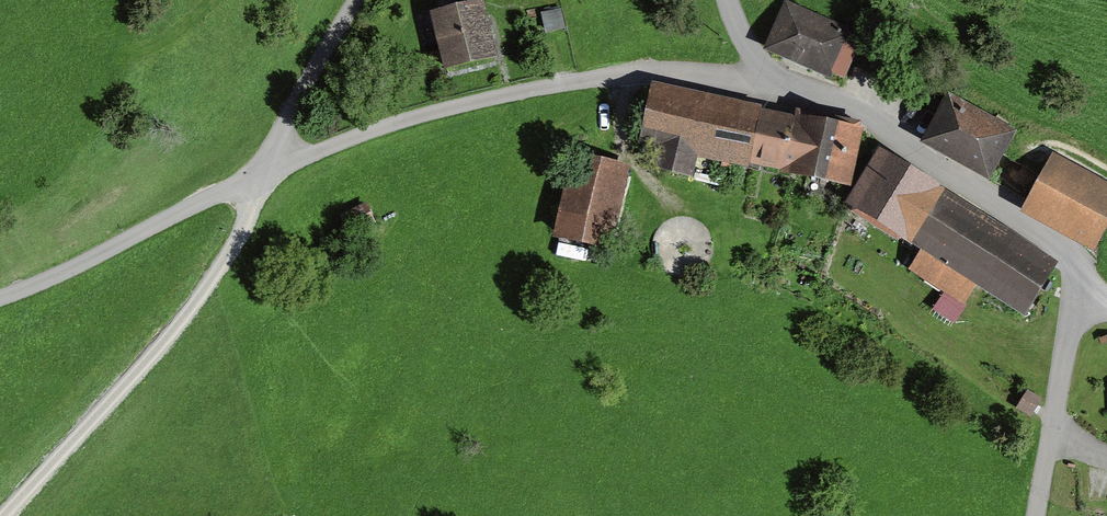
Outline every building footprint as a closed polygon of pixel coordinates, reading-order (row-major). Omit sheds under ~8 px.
[(426,10),(440,71),(491,60),(478,0),(473,0),(426,10)] [(845,32),(785,2),(762,47),(827,79),(829,73),(842,79),(859,45),(843,37),(845,32)] [(697,160),(748,171),(749,168),(849,191),(862,133),(762,110),(652,86),(638,147),(667,153),(662,174),(693,180),(697,160)] [(1013,130),(944,95),(919,143),(988,178),(1013,130)] [(1054,263),(878,152),(842,208),(900,245),(903,241),(919,251),(907,269),(963,305),(974,288),(1020,317),(1054,263)] [(1052,153),(1021,211),(1094,249),(1106,223),(1106,182),(1052,153)] [(626,166),(570,154),(553,235),(609,246),(626,166)]
